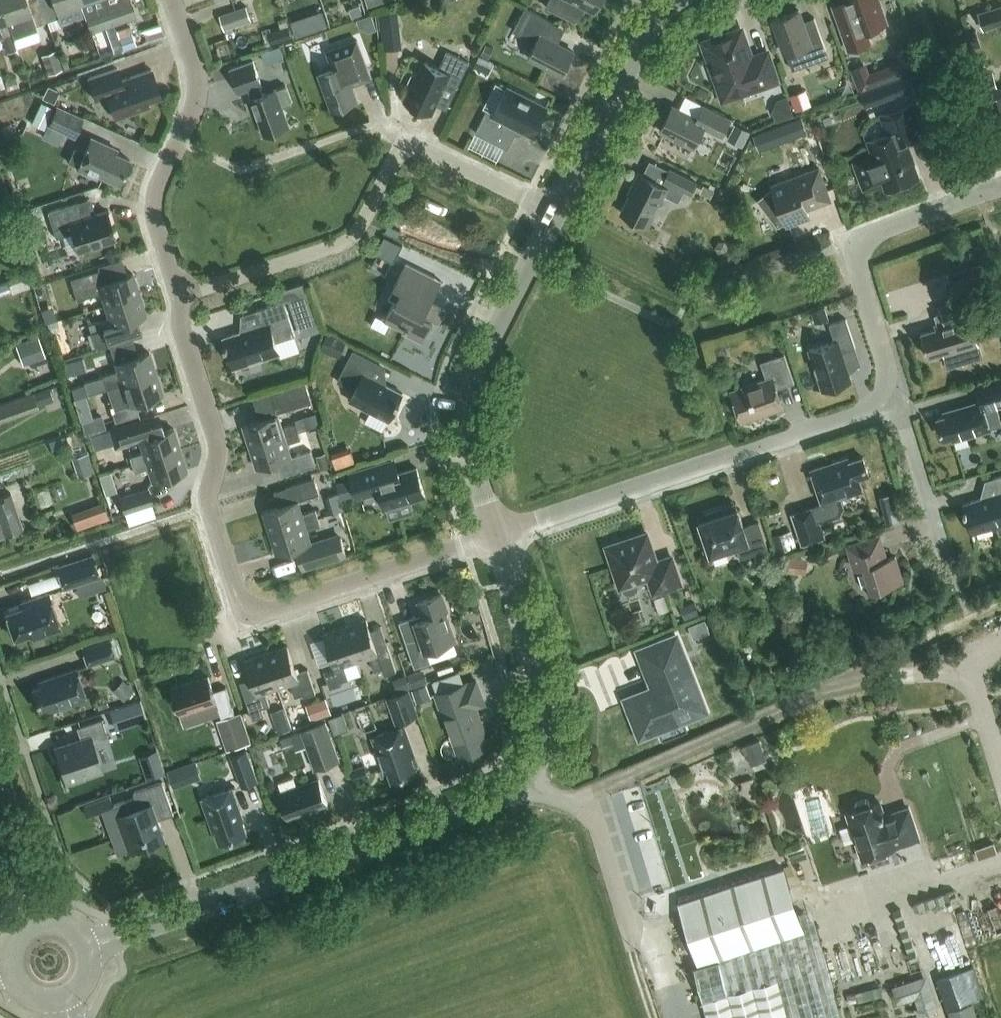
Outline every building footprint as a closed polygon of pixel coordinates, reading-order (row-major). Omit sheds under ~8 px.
[(1,34),(11,31),(7,18),(1,0),(0,0),(0,35),(1,34)] [(7,18),(11,31),(13,36),(35,28),(33,23),(45,19),(39,0),(1,0),(7,18)] [(45,19),(58,15),(60,21),(83,13),(78,0),(39,0),(45,19)] [(83,13),(89,31),(112,23),(104,0),(78,0),(83,13)] [(112,23),(136,15),(131,0),(104,0),(112,23)] [(584,4),(595,10),(600,0),(550,0),(548,5),(547,5),(546,5),(577,21),(577,20),(576,19),(584,4)] [(840,24),(849,49),(870,41),(865,29),(886,22),(878,0),(845,0),(833,4),(840,24)] [(983,29),(1000,24),(1000,4),(978,11),(983,29)] [(246,5),(219,14),(224,29),(251,20),(246,5)] [(513,30),(535,41),(528,55),(563,73),(574,51),(557,43),(544,36),(552,20),(525,6),(513,30)] [(379,11),(383,50),(402,47),(397,9),(379,11)] [(786,53),(787,52),(793,68),(828,55),(814,16),(802,20),(798,9),(773,18),(786,53)] [(308,20),(293,25),(296,36),(312,31),(308,20)] [(972,47),(981,45),(976,28),(967,31),(972,47)] [(132,29),(118,34),(122,46),(136,41),(132,29)] [(728,95),(776,79),(766,52),(750,58),(741,33),(737,31),(709,41),(706,46),(722,93),(728,95)] [(11,33),(1,36),(6,53),(16,49),(11,33)] [(371,77),(356,38),(326,50),(333,67),(318,72),(332,109),(357,100),(351,84),(371,77)] [(62,68),(55,49),(41,55),(48,74),(62,68)] [(919,65),(914,49),(898,55),(903,70),(919,65)] [(410,85),(412,86),(406,101),(430,112),(444,82),(456,87),(468,61),(447,51),(439,67),(424,61),(419,72),(416,71),(411,73),(408,80),(410,85)] [(480,55),(474,65),(489,72),(494,62),(480,55)] [(248,88),(251,97),(264,134),(289,125),(276,88),(262,93),(259,84),(262,83),(254,59),(230,67),(239,91),(248,88)] [(115,118),(148,106),(146,99),(160,94),(151,69),(121,79),(116,67),(87,78),(95,99),(107,95),(115,118)] [(981,75),(985,89),(997,85),(993,71),(981,75)] [(16,77),(4,82),(7,90),(19,85),(16,77)] [(48,85),(42,97),(54,102),(59,90),(48,85)] [(532,134),(546,106),(507,86),(493,113),(486,110),(475,132),(507,148),(515,133),(513,132),(516,126),(532,134)] [(986,91),(994,117),(1000,115),(1000,86),(986,91)] [(794,114),(787,96),(779,99),(777,98),(770,112),(772,113),(775,121),(794,114)] [(41,101),(31,123),(44,128),(53,107),(41,101)] [(886,187),(917,175),(904,141),(924,133),(913,102),(881,113),(888,132),(868,140),(873,152),(852,160),(862,189),(884,181),(886,187)] [(83,117),(56,104),(47,125),(74,137),(83,117)] [(660,130),(693,147),(704,126),(722,135),(730,118),(703,104),(697,117),(673,104),(660,130)] [(735,123),(727,138),(743,146),(750,131),(735,123)] [(91,137),(84,151),(74,147),(67,161),(77,166),(77,168),(96,176),(97,173),(118,182),(129,159),(114,152),(116,148),(91,137)] [(818,167),(794,176),(772,184),(773,188),(757,199),(776,225),(786,222),(787,224),(809,216),(806,208),(830,199),(818,167)] [(690,193),(696,181),(670,168),(662,183),(639,171),(631,187),(633,188),(620,211),(647,225),(663,194),(678,201),(684,190),(690,193)] [(715,189),(703,183),(700,191),(711,196),(715,189)] [(77,251),(115,238),(106,210),(79,218),(74,203),(47,211),(56,237),(71,232),(77,251)] [(30,206),(19,209),(24,225),(35,222),(30,206)] [(375,253),(393,263),(402,245),(384,235),(375,253)] [(405,262),(394,284),(389,295),(395,298),(385,318),(403,328),(402,330),(422,340),(433,318),(438,321),(445,308),(431,301),(441,280),(405,262)] [(988,285),(982,262),(949,272),(955,295),(988,285)] [(100,292),(104,304),(139,294),(132,272),(102,282),(98,269),(70,278),(76,300),(100,292)] [(11,290),(8,281),(0,283),(0,294),(11,290)] [(145,315),(139,294),(104,304),(108,317),(87,324),(95,348),(141,334),(136,318),(145,315)] [(275,340),(295,334),(284,300),(257,309),(262,324),(224,336),(233,367),(279,352),(275,340)] [(815,321),(829,317),(825,306),(812,311),(815,321)] [(943,355),(978,344),(969,314),(934,324),(935,328),(920,332),(927,355),(942,351),(943,355)] [(829,323),(834,340),(809,348),(822,388),(851,379),(841,351),(855,346),(846,318),(829,323)] [(345,342),(326,334),(320,349),(339,357),(345,342)] [(23,364),(45,356),(39,336),(16,344),(23,364)] [(724,340),(713,344),(717,354),(728,350),(724,340)] [(353,349),(337,380),(355,389),(349,399),(389,419),(402,392),(370,376),(378,362),(353,349)] [(88,394),(107,388),(155,372),(149,351),(114,362),(116,370),(103,374),(103,376),(84,382),(88,394)] [(777,387),(794,382),(784,352),(760,360),(766,378),(732,389),(743,419),(783,406),(777,387)] [(77,358),(62,362),(65,373),(80,369),(77,358)] [(138,413),(137,409),(140,405),(141,400),(162,394),(155,372),(107,388),(113,408),(111,409),(114,421),(138,413)] [(990,426),(1000,423),(996,406),(1000,404),(1000,374),(977,381),(982,399),(944,411),(945,414),(937,417),(943,438),(951,436),(952,439),(990,428),(990,426)] [(243,424),(250,445),(298,430),(296,422),(282,426),(277,411),(312,400),(305,380),(263,393),(270,415),(243,424)] [(0,405),(0,420),(38,407),(33,393),(0,405)] [(106,427),(102,414),(80,420),(84,433),(106,427)] [(115,446),(138,439),(142,452),(129,456),(131,464),(179,449),(173,427),(161,431),(156,414),(110,429),(115,446)] [(301,438),(298,430),(250,445),(256,466),(284,458),(288,473),(315,464),(310,449),(291,455),(287,442),(301,438)] [(95,468),(89,447),(82,448),(78,435),(71,437),(80,472),(95,468)] [(335,464),(354,459),(351,446),(332,451),(335,464)] [(179,449),(131,464),(134,472),(147,468),(151,481),(186,470),(179,449)] [(326,452),(316,455),(321,468),(330,465),(326,452)] [(810,469),(822,503),(791,513),(802,544),(826,536),(821,523),(839,516),(843,507),(840,497),(863,489),(859,477),(868,474),(862,456),(848,460),(847,457),(810,469)] [(396,457),(349,472),(356,497),(379,490),(384,507),(425,495),(416,467),(400,472),(396,457)] [(111,468),(99,471),(104,490),(116,487),(111,468)] [(997,524),(999,533),(1000,532),(1000,475),(993,477),(997,492),(963,503),(971,532),(997,524)] [(270,531),(318,516),(315,508),(302,512),(298,500),(319,493),(314,477),(285,486),(290,501),(263,510),(270,531)] [(337,481),(342,498),(353,494),(348,478),(337,481)] [(148,487),(119,496),(124,512),(153,503),(148,487)] [(896,488),(884,491),(892,519),(904,516),(896,488)] [(23,525),(10,489),(0,492),(0,533),(23,525)] [(68,512),(75,528),(106,515),(99,499),(68,512)] [(710,550),(711,553),(737,544),(741,556),(768,548),(759,521),(744,526),(738,507),(727,511),(725,506),(706,513),(707,518),(700,520),(704,533),(699,535),(705,552),(710,550)] [(276,552),(297,546),(304,568),(348,554),(341,532),(311,542),(307,528),(320,524),(318,516),(270,531),(276,552)] [(792,529),(771,536),(776,551),(797,545),(792,529)] [(638,585),(637,580),(649,576),(654,592),(681,583),(672,556),(657,561),(647,532),(607,546),(620,586),(622,585),(625,590),(630,592),(635,590),(638,585)] [(871,588),(902,579),(895,555),(886,558),(879,534),(847,543),(854,567),(864,564),(871,588)] [(92,553),(55,565),(63,589),(100,577),(92,553)] [(807,557),(786,555),(784,570),(806,572),(807,557)] [(775,575),(771,563),(761,567),(765,578),(775,575)] [(32,636),(59,627),(47,592),(21,601),(22,606),(5,612),(14,637),(31,632),(32,636)] [(440,593),(419,601),(423,613),(399,621),(414,666),(431,661),(427,649),(454,640),(444,611),(446,610),(440,593)] [(699,613),(695,601),(681,606),(685,618),(699,613)] [(366,618),(345,625),(356,660),(369,656),(374,669),(382,666),(384,674),(396,670),(386,641),(375,645),(366,618)] [(344,664),(356,660),(345,625),(324,632),(333,659),(322,663),(330,687),(341,683),(340,680),(349,678),(344,664)] [(117,636),(81,648),(87,665),(116,656),(115,653),(122,651),(117,636)] [(640,735),(705,710),(676,636),(640,650),(654,688),(626,699),(640,735)] [(287,645),(266,652),(277,686),(290,682),(295,696),(303,693),(304,696),(315,692),(307,668),(296,672),(287,645)] [(277,686),(266,652),(245,659),(254,686),(243,690),(252,718),(264,714),(261,707),(269,704),(265,691),(277,686)] [(47,707),(49,711),(86,698),(75,668),(38,681),(40,685),(31,688),(39,710),(47,707)] [(427,680),(423,668),(407,673),(412,686),(427,680)] [(406,674),(393,679),(397,691),(410,687),(406,674)] [(208,675),(171,688),(179,713),(216,701),(222,718),(235,714),(225,686),(213,690),(208,675)] [(459,754),(488,744),(479,719),(480,718),(475,706),(484,702),(476,679),(467,683),(466,681),(435,693),(444,717),(445,717),(459,754)] [(426,684),(413,689),(417,701),(431,696),(426,684)] [(386,697),(395,722),(419,714),(410,688),(386,697)] [(326,697),(306,704),(311,719),(331,713),(326,697)] [(278,733),(291,729),(283,707),(270,711),(278,733)] [(222,718),(217,720),(227,749),(251,741),(241,711),(235,714),(222,718)] [(92,740),(107,735),(101,718),(76,727),(80,738),(54,746),(61,767),(58,767),(63,785),(82,779),(82,777),(101,770),(92,740)] [(315,770),(339,761),(325,722),(301,731),(315,770)] [(392,779),(416,770),(406,742),(409,741),(403,725),(372,736),(384,770),(388,769),(392,779)] [(766,758),(759,739),(745,744),(752,763),(766,758)] [(231,754),(242,786),(259,780),(247,748),(231,754)] [(365,764),(351,768),(355,780),(369,776),(365,764)] [(279,792),(288,817),(327,802),(319,778),(298,786),(295,777),(280,783),(283,791),(279,792)] [(174,813),(162,781),(133,791),(135,795),(112,804),(116,816),(106,819),(118,853),(165,836),(158,818),(174,813)] [(240,809),(232,786),(201,797),(213,829),(214,828),(219,841),(246,831),(239,810),(240,809)] [(845,812),(861,858),(920,839),(909,805),(885,813),(881,800),(871,804),(870,800),(866,799),(858,802),(856,805),(857,808),(845,812)] [(951,851),(939,856),(944,868),(971,857),(964,840),(949,847),(951,851)] [(700,964),(804,929),(783,868),(679,902),(700,964)] [(948,1004),(984,990),(973,961),(937,974),(948,1004)] [(926,974),(892,985),(897,1002),(915,997),(920,1014),(937,1009),(926,974)] [(708,1017),(789,1017),(778,978),(702,999),(708,1017)] [(951,1017),(978,1017),(972,1001),(948,1009),(951,1017)]
